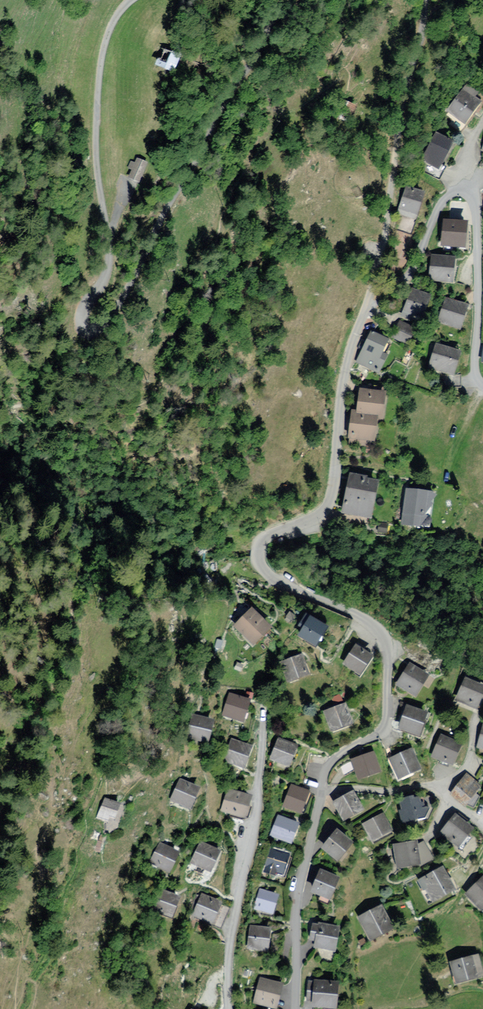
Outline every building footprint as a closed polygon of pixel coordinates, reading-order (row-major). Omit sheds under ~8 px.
[(171,55),(154,47),(146,66),(163,73),(171,55)] [(482,103),(463,90),(446,113),(465,126),(482,103)] [(454,143),(434,134),(420,163),(440,172),(454,143)] [(131,157),(122,177),(133,181),(142,162),(131,157)] [(423,193),(404,187),(395,215),(415,221),(423,193)] [(353,198),(359,197),(356,188),(350,190),(353,198)] [(466,222),(441,220),(438,247),(463,250),(466,222)] [(455,260),(430,257),(426,283),(452,286),(455,260)] [(428,297),(410,290),(402,312),(420,319),(428,297)] [(467,306),(444,298),(436,323),(459,331),(467,306)] [(415,325),(398,318),(390,337),(407,344),(415,325)] [(370,335),(356,363),(376,373),(382,363),(377,361),(386,343),(370,335)] [(461,351),(433,343),(426,368),(453,376),(461,351)] [(358,389),(355,413),(350,413),(346,436),(371,439),(374,416),(380,417),(384,393),(358,389)] [(345,476),(337,513),(366,519),(374,482),(345,476)] [(432,492),(402,488),(397,525),(427,530),(432,492)] [(249,608),(229,627),(248,647),(268,628),(249,608)] [(304,617),(293,636),(312,648),(323,629),(304,617)] [(371,656),(353,645),(340,664),(358,676),(371,656)] [(301,653),(276,662),(284,684),(309,675),(301,653)] [(406,662),(393,685),(416,699),(429,675),(406,662)] [(463,678),(452,701),(474,711),(482,693),(482,687),(463,678)] [(227,693),(220,718),(242,724),(249,700),(227,693)] [(342,703),(321,713),(331,734),(351,725),(342,703)] [(425,714),(403,706),(393,731),(415,739),(425,714)] [(212,721),(192,713),(183,737),(203,744),(212,721)] [(482,725),(475,748),(482,751),(482,725)] [(462,747),(439,736),(429,758),(451,769),(462,747)] [(274,737),(266,762),(287,770),(296,745),(274,737)] [(229,740),(220,763),(241,771),(250,747),(229,740)] [(409,749),(385,759),(394,782),(418,772),(409,749)] [(371,753),(350,760),(356,779),(377,773),(371,753)] [(480,787),(465,774),(447,794),(461,807),(480,787)] [(176,782),(166,804),(186,813),(196,791),(176,782)] [(309,793),(291,786),(282,807),(301,814),(309,793)] [(226,789),(219,813),(243,820),(250,796),(226,789)] [(362,809),(352,791),(330,803),(340,821),(362,809)] [(115,804),(101,799),(93,820),(108,825),(115,804)] [(422,799),(398,802),(400,821),(414,819),(423,808),(422,799)] [(382,814),(361,825),(370,842),(391,831),(382,814)] [(474,830),(452,815),(439,835),(461,850),(474,830)] [(298,823),(279,817),(272,837),(291,843),(298,823)] [(334,829),(318,848),(333,862),(350,843),(334,829)] [(188,864),(209,875),(221,852),(200,841),(188,864)] [(422,841),(415,845),(418,866),(432,858),(422,841)] [(415,842),(390,845),(392,868),(418,866),(415,845),(415,842)] [(160,843),(148,864),(166,874),(178,854),(160,843)] [(290,855),(270,848),(263,870),(283,876),(290,855)] [(441,866),(417,880),(430,905),(455,891),(441,866)] [(318,872),(308,892),(325,901),(336,881),(318,872)] [(480,877),(461,894),(478,912),(482,907),(482,880),(480,877)] [(280,893),(260,887),(253,911),(272,917),(280,893)] [(160,890),(152,912),(171,919),(179,896),(160,890)] [(201,896),(191,916),(210,926),(220,906),(201,896)] [(380,902),(355,917),(369,942),(395,927),(380,902)] [(313,924),(308,949),(330,953),(335,929),(313,924)] [(269,929),(248,927),(245,951),(266,954),(269,929)] [(476,954),(446,962),(453,985),(482,977),(476,954)] [(259,977),(251,1004),(267,1008),(275,1008),(283,984),(259,977)] [(308,1008),(311,1008),(334,1008),(336,981),(310,979),(308,1008)]
